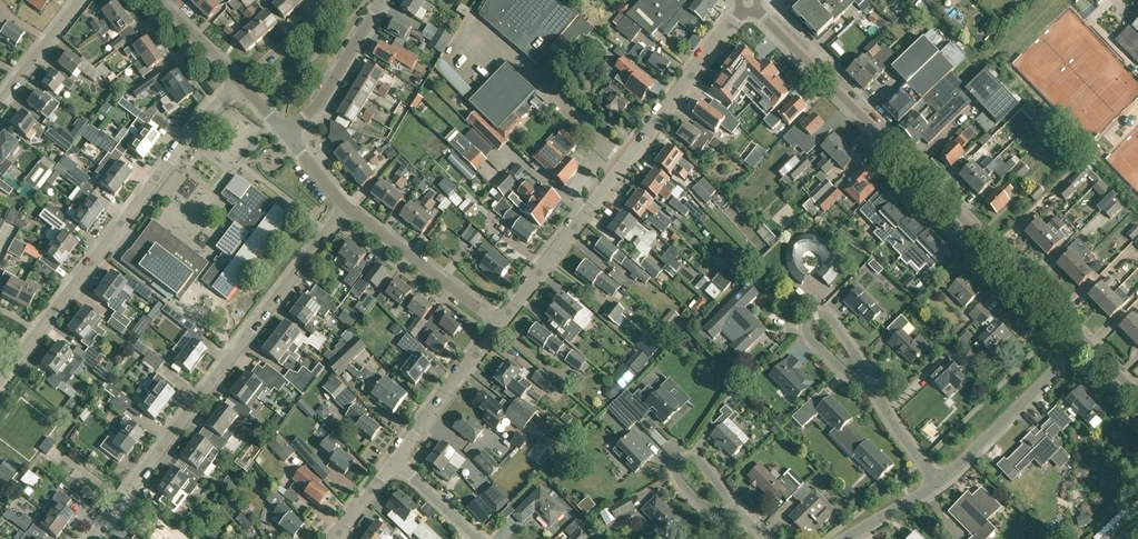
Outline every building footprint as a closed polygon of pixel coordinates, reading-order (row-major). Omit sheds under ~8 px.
[(25,1),(40,12),(49,0),(25,0),(25,1)] [(206,0),(188,0),(198,9),(206,0)] [(214,0),(206,0),(198,9),(208,18),(220,6),(214,0)] [(239,0),(232,0),(228,3),(236,12),(243,5),(239,0)] [(243,5),(247,9),(255,2),(257,0),(239,0),(243,5)] [(287,0),(279,0),(273,5),(285,18),(295,9),(287,0)] [(295,9),(305,0),(287,0),(295,9)] [(435,7),(425,1),(424,2),(420,0),(408,0),(402,10),(415,18),(422,7),(431,12),(435,7)] [(480,16),(533,61),(537,65),(541,59),(549,50),(555,43),(559,38),(560,37),(577,16),(578,16),(560,0),(489,0),(480,16)] [(649,0),(643,0),(627,17),(652,38),(662,27),(671,34),(679,23),(649,0)] [(679,23),(693,34),(703,22),(718,2),(716,0),(649,0),(679,23)] [(793,13),(817,38),(833,23),(844,12),(847,9),(839,0),(834,0),(833,1),(832,0),(806,0),(793,13)] [(930,0),(924,0),(933,9),(936,6),(930,0)] [(974,11),(981,5),(977,0),(966,0),(974,11)] [(110,24),(122,14),(114,3),(102,12),(110,24)] [(251,8),(247,11),(251,16),(255,13),(251,8)] [(941,8),(940,10),(937,12),(943,17),(946,13),(941,8)] [(934,23),(938,18),(930,10),(925,15),(934,23)] [(247,11),(243,15),(247,20),(251,16),(247,11)] [(266,11),(260,17),(256,21),(267,34),(278,25),(266,11)] [(613,22),(618,27),(616,29),(632,42),(641,30),(625,17),(625,18),(620,13),(613,22)] [(122,14),(110,24),(110,25),(113,29),(118,35),(131,26),(122,14)] [(559,38),(568,46),(574,39),(587,24),(586,24),(577,16),(560,37),(559,38)] [(2,32),(0,35),(0,37),(15,48),(25,34),(9,23),(8,23),(0,18),(0,31),(2,32)] [(98,32),(103,29),(96,19),(90,23),(96,33),(98,32)] [(412,28),(397,19),(392,26),(389,24),(385,32),(397,39),(395,43),(402,48),(406,41),(404,40),(408,33),(410,35),(420,41),(424,36),(412,28)] [(232,38),(236,33),(228,27),(227,27),(221,22),(217,20),(213,23),(218,27),(224,32),(232,38)] [(256,21),(245,30),(257,43),(267,34),(256,21)] [(1132,28),(1130,29),(1120,40),(1117,42),(1137,62),(1137,21),(1132,28)] [(424,30),(447,44),(453,34),(441,26),(438,31),(427,24),(424,30)] [(110,25),(103,29),(98,32),(99,34),(97,36),(99,39),(113,29),(110,25)] [(257,43),(245,30),(235,39),(246,52),(257,43)] [(447,44),(424,30),(422,33),(424,35),(423,38),(431,42),(429,46),(441,54),(447,44)] [(74,33),(71,40),(79,44),(82,37),(74,33)] [(115,52),(126,44),(121,38),(110,45),(115,52)] [(141,59),(154,49),(146,38),(135,46),(133,43),(123,51),(127,57),(135,51),(141,59)] [(923,38),(907,54),(937,85),(921,100),(922,101),(954,70),(923,38)] [(856,82),(877,61),(874,59),(881,51),(873,42),(864,51),(868,55),(864,58),(863,58),(847,73),(856,82)] [(412,69),(419,58),(395,43),(391,49),(381,43),(373,56),(390,67),(395,59),(412,69)] [(637,44),(628,56),(636,62),(639,59),(661,76),(671,63),(657,53),(655,57),(646,50),(637,44)] [(618,48),(614,53),(622,59),(616,68),(622,73),(617,78),(616,80),(641,100),(653,85),(652,86),(641,77),(642,75),(632,67),(636,62),(628,56),(618,48)] [(712,90),(731,105),(726,111),(740,125),(750,134),(769,115),(769,116),(782,103),(792,93),(791,93),(783,84),(784,83),(779,78),(779,77),(776,74),(775,73),(777,71),(770,65),(768,66),(764,62),(758,68),(752,62),(753,60),(754,59),(740,48),(739,49),(736,53),(735,52),(729,59),(730,60),(722,72),(721,72),(722,73),(722,74),(718,80),(719,81),(712,90)] [(154,49),(141,59),(135,63),(140,70),(138,71),(143,77),(153,70),(151,68),(162,60),(154,49)] [(877,61),(856,82),(865,90),(880,75),(879,74),(897,57),(889,49),(877,61)] [(100,74),(93,68),(82,57),(79,62),(67,52),(57,65),(72,76),(77,70),(86,77),(87,76),(94,82),(100,74)] [(937,85),(907,54),(906,53),(890,68),(906,85),(882,108),(898,124),(921,101),(922,101),(921,100),(937,85)] [(101,64),(95,69),(106,79),(111,74),(101,64)] [(361,77),(388,93),(391,88),(384,84),(380,81),(384,74),(369,64),(361,77)] [(497,131),(515,113),(535,92),(507,64),(477,95),(469,104),(477,112),(496,130),(497,131)] [(921,101),(898,124),(901,127),(913,140),(911,141),(915,145),(916,145),(918,143),(922,139),(928,145),(946,128),(973,102),(996,126),(1021,101),(988,66),(987,67),(981,72),(960,93),(957,90),(955,92),(944,81),(921,102),(921,101)] [(169,95),(185,84),(176,72),(169,78),(162,68),(131,92),(136,99),(153,86),(159,93),(165,89),(169,95)] [(69,91),(74,84),(63,75),(60,79),(51,72),(42,85),(53,94),(61,84),(69,91)] [(361,77),(353,89),(369,99),(373,92),(377,94),(385,98),(388,93),(361,77)] [(130,89),(119,79),(113,85),(123,96),(130,89)] [(169,95),(160,101),(164,107),(170,102),(174,108),(192,95),(185,84),(169,95)] [(407,84),(399,98),(412,106),(420,91),(407,84)] [(623,114),(630,105),(621,99),(623,97),(608,85),(604,90),(608,94),(604,98),(608,101),(604,107),(610,112),(614,107),(623,114)] [(369,99),(353,89),(345,102),(361,111),(369,99)] [(151,121),(143,114),(122,99),(124,96),(115,90),(112,94),(118,99),(115,102),(137,119),(132,126),(140,132),(136,138),(151,149),(159,139),(145,128),(151,121)] [(48,120),(53,113),(57,108),(60,105),(44,93),(41,96),(36,92),(27,104),(40,114),(48,120)] [(769,115),(763,121),(773,131),(783,120),(789,126),(806,109),(804,107),(806,105),(800,99),(798,100),(796,98),(787,107),(782,103),(769,116),(769,115)] [(345,102),(338,115),(353,124),(358,117),(362,119),(369,124),(372,118),(365,114),(365,115),(360,113),(361,111),(345,102)] [(403,119),(405,115),(409,107),(401,102),(394,114),(403,119)] [(695,113),(693,116),(715,133),(720,126),(732,135),(740,125),(726,111),(718,104),(713,111),(703,103),(702,103),(700,106),(698,104),(693,111),(695,113)] [(1033,126),(1039,120),(1038,119),(1039,119),(1036,116),(1035,116),(1025,106),(1021,110),(1033,123),(1031,125),(1033,126)] [(143,114),(151,121),(164,131),(169,125),(155,115),(157,113),(151,108),(143,114)] [(368,109),(365,114),(372,118),(375,113),(368,109)] [(496,130),(477,112),(468,121),(498,151),(506,143),(494,132),(496,130)] [(30,141),(35,135),(39,138),(44,132),(35,125),(35,124),(20,113),(10,126),(26,138),(30,141)] [(515,113),(497,131),(497,132),(505,140),(523,121),(515,113)] [(788,134),(806,153),(819,140),(814,135),(823,125),(813,116),(802,127),(798,124),(788,134)] [(61,138),(72,146),(87,126),(81,122),(78,120),(68,132),(65,129),(59,137),(61,138)] [(330,136),(336,143),(339,141),(342,145),(356,133),(357,133),(357,132),(346,129),(331,120),(330,136)] [(1039,120),(1033,126),(1040,134),(1047,128),(1039,120)] [(709,141),(706,139),(686,124),(677,135),(691,146),(690,147),(699,154),(709,141)] [(44,135),(45,136),(52,141),(56,145),(61,138),(59,137),(49,129),(44,135)] [(464,158),(474,148),(455,129),(445,140),(464,158)] [(553,176),(564,185),(578,169),(567,160),(564,158),(568,153),(569,154),(578,143),(563,130),(556,139),(558,141),(551,149),(545,144),(533,158),(537,161),(553,176)] [(119,144),(115,150),(123,156),(128,149),(142,160),(151,149),(136,138),(128,132),(121,142),(120,142),(119,144)] [(993,138),(988,133),(979,142),(983,147),(984,147),(993,138)] [(4,134),(0,139),(0,174),(3,177),(12,165),(6,160),(18,145),(4,134)] [(105,134),(101,139),(115,150),(119,144),(105,134)] [(969,142),(962,135),(953,143),(951,141),(944,149),(946,151),(939,158),(950,169),(965,155),(960,151),(969,142)] [(822,171),(845,147),(833,136),(821,148),(829,156),(826,161),(824,159),(817,166),(822,171)] [(718,151),(724,144),(714,138),(709,144),(718,151)] [(115,150),(101,139),(96,145),(107,154),(110,156),(115,150)] [(344,166),(357,155),(361,151),(355,143),(350,147),(348,144),(334,155),(344,166)] [(662,155),(688,174),(692,170),(680,161),(683,157),(669,146),(662,155)] [(808,197),(811,200),(803,207),(807,212),(816,204),(816,203),(827,193),(833,187),(826,180),(829,178),(826,175),(833,168),(831,166),(835,162),(844,170),(856,158),(845,147),(822,171),(815,177),(822,184),(808,197)] [(474,148),(464,158),(463,158),(474,169),(485,158),(474,148)] [(983,148),(973,157),(978,162),(988,153),(983,148)] [(103,160),(98,166),(123,185),(131,174),(117,163),(123,156),(115,150),(110,156),(107,154),(103,160)] [(357,155),(344,166),(353,177),(376,158),(372,153),(366,158),(366,159),(362,162),(357,155)] [(688,174),(662,155),(656,164),(670,174),(673,171),(684,179),(688,174)] [(1089,155),(1085,159),(1089,163),(1093,159),(1089,155)] [(745,162),(754,169),(759,163),(750,156),(745,162)] [(1016,156),(1011,160),(1001,170),(1006,175),(1016,166),(1021,161),(1018,158),(1016,156)] [(53,169),(57,165),(49,157),(44,162),(53,169)] [(969,186),(994,163),(988,157),(981,165),(985,169),(981,173),(972,164),(960,177),(969,186)] [(376,158),(353,177),(362,188),(375,176),(371,172),(376,168),(375,167),(380,162),(376,158)] [(804,159),(791,172),(788,175),(782,180),(788,186),(794,181),(811,165),(804,159)] [(794,169),(787,162),(777,171),(784,178),(794,169)] [(1022,162),(1012,171),(1019,180),(1029,170),(1022,162)] [(49,171),(40,163),(24,182),(34,190),(49,171)] [(999,168),(994,163),(969,186),(979,196),(992,184),(986,178),(990,174),(992,175),(999,168)] [(63,176),(67,180),(81,190),(85,185),(71,174),(72,173),(68,170),(67,171),(59,164),(52,172),(56,176),(63,176)] [(123,185),(98,166),(94,172),(101,177),(102,176),(105,177),(100,185),(115,196),(123,185)] [(875,188),(869,182),(875,176),(865,166),(860,171),(859,170),(851,177),(855,181),(846,189),(860,203),(875,188)] [(1091,172),(1090,171),(1085,166),(1074,177),(1068,183),(1058,192),(1064,199),(1074,190),(1074,189),(1080,183),(1081,183),(1089,175),(1091,172)] [(76,168),(72,173),(71,174),(85,185),(90,179),(76,168)] [(649,179),(671,196),(678,186),(656,170),(649,179)] [(1091,172),(1089,175),(1093,179),(1090,181),(1095,186),(1097,184),(1101,181),(1092,172),(1090,171),(1091,172)] [(507,174),(499,181),(510,191),(517,184),(507,174)] [(226,218),(234,224),(215,248),(222,254),(201,281),(226,300),(290,217),(235,176),(220,196),(235,207),(226,218)] [(391,183),(396,186),(401,179),(396,176),(391,183)] [(401,190),(406,183),(401,179),(396,186),(401,190)] [(423,193),(431,184),(425,179),(418,188),(423,193)] [(671,196),(649,179),(642,188),(656,199),(660,194),(668,201),(671,196)] [(698,185),(710,198),(716,192),(704,179),(698,185)] [(552,210),(559,200),(544,188),(543,188),(540,186),(538,188),(527,180),(523,186),(552,210)] [(13,190),(1,181),(0,183),(0,189),(9,196),(13,190)] [(382,204),(393,190),(382,181),(372,195),(382,204)] [(510,191),(499,181),(494,186),(504,197),(510,191)] [(1007,183),(999,191),(998,190),(985,202),(996,214),(1009,201),(1005,197),(1013,190),(1007,183)] [(552,210),(523,186),(518,192),(529,200),(525,204),(531,209),(533,206),(547,218),(553,211),(552,210)] [(1038,186),(1029,195),(1035,201),(1044,192),(1038,186)] [(890,236),(908,219),(902,212),(903,211),(890,189),(873,206),(869,202),(860,211),(879,230),(874,234),(883,243),(880,246),(890,236)] [(404,198),(393,190),(382,204),(393,212),(404,198)] [(431,190),(425,198),(420,205),(425,208),(430,202),(436,194),(431,190)] [(711,200),(709,198),(702,190),(698,194),(707,204),(711,200)] [(1102,197),(1094,205),(1100,211),(1116,196),(1109,190),(1103,197),(1102,197)] [(74,204),(95,221),(104,210),(89,199),(91,197),(83,191),(78,198),(74,204)] [(655,217),(665,226),(669,219),(651,206),(654,202),(639,191),(638,192),(637,191),(633,196),(635,197),(632,201),(655,217)] [(835,201),(827,193),(816,203),(824,211),(835,201)] [(531,209),(525,204),(525,205),(518,200),(519,199),(512,194),(508,199),(514,204),(514,205),(524,213),(539,226),(544,220),(545,220),(547,218),(533,206),(531,209)] [(503,218),(503,219),(515,228),(512,232),(527,244),(537,230),(522,219),(510,210),(512,208),(507,204),(508,203),(502,198),(493,210),(503,218)] [(444,213),(451,204),(446,199),(438,208),(444,213)] [(655,217),(632,201),(630,203),(629,202),(625,207),(627,208),(626,209),(640,220),(648,225),(653,224),(661,230),(665,226),(655,217)] [(1121,209),(1112,201),(1102,211),(1110,219),(1111,219),(1121,209)] [(422,212),(428,217),(431,213),(430,212),(435,205),(430,202),(425,208),(422,212)] [(95,221),(74,204),(70,208),(77,213),(72,220),(87,232),(88,230),(90,232),(95,227),(92,225),(95,221)] [(422,212),(411,204),(400,218),(411,226),(422,212)] [(44,210),(63,224),(68,218),(54,208),(53,209),(49,205),(46,208),(44,210)] [(63,224),(44,210),(40,216),(58,231),(63,224)] [(428,217),(422,212),(411,226),(422,234),(433,220),(428,217)] [(648,247),(650,245),(653,236),(623,213),(616,222),(642,242),(648,247)] [(908,219),(890,236),(897,244),(893,248),(901,256),(898,259),(898,260),(908,250),(926,233),(910,217),(913,215),(913,214),(908,219)] [(1037,245),(1062,221),(1057,217),(1049,225),(1051,226),(1047,230),(1038,221),(1026,234),(1037,245)] [(153,221),(129,252),(128,251),(120,261),(150,284),(153,280),(180,301),(209,264),(153,221)] [(1062,221),(1037,245),(1048,256),(1060,243),(1052,235),(1056,232),(1057,233),(1065,225),(1062,221)] [(642,242),(616,222),(615,223),(614,222),(610,227),(612,228),(609,232),(623,242),(625,239),(630,243),(637,249),(637,250),(646,257),(652,250),(648,247),(642,242)] [(757,232),(772,247),(779,241),(764,225),(757,232)] [(1133,242),(1137,237),(1137,227),(1136,225),(1126,235),(1133,242)] [(930,228),(926,233),(908,250),(916,258),(911,262),(919,271),(916,274),(926,265),(930,269),(936,264),(932,259),(947,245),(946,244),(944,247),(928,231),(931,228),(930,228)] [(463,239),(467,242),(473,247),(479,251),(487,257),(480,267),(498,281),(510,265),(479,240),(482,236),(475,231),(473,234),(469,231),(463,239)] [(60,232),(51,243),(68,256),(77,245),(60,232)] [(798,283),(800,284),(807,273),(806,272),(804,270),(803,269),(802,267),(801,266),(801,264),(800,262),(800,260),(801,258),(802,256),(803,254),(805,253),(806,252),(808,251),(810,251),(812,251),(814,251),(815,252),(817,253),(819,254),(821,256),(822,257),(823,259),(824,261),(824,262),(824,263),(824,264),(824,266),(824,267),(824,268),(839,272),(839,268),(839,263),(838,259),(836,255),(834,251),(831,247),(827,243),(822,239),(816,237),(809,236),(803,237),(797,239),(792,243),(788,248),(786,255),(785,262),(787,268),(790,274),(791,276),(793,278),(794,280),(796,281),(798,283)] [(14,240),(10,246),(23,253),(27,246),(14,240)] [(609,263),(611,261),(613,258),(621,265),(621,264),(633,274),(630,277),(635,281),(638,278),(646,284),(651,278),(627,258),(604,240),(595,251),(609,263)] [(68,256),(51,243),(38,261),(47,267),(52,261),(60,267),(68,256)] [(361,274),(360,273),(367,264),(361,260),(365,256),(349,244),(340,255),(348,262),(343,268),(350,273),(343,282),(350,288),(361,274)] [(23,253),(10,246),(7,252),(20,259),(23,253)] [(1098,247),(1081,264),(1084,267),(1087,263),(1089,264),(1095,258),(1102,251),(1098,247)] [(1081,264),(1076,259),(1070,253),(1057,265),(1068,277),(1081,264)] [(656,280),(663,271),(648,258),(640,266),(656,280)] [(47,267),(38,261),(38,260),(34,266),(50,279),(55,273),(47,267)] [(595,283),(606,292),(613,298),(621,288),(614,283),(602,273),(587,261),(576,275),(592,287),(595,283)] [(727,275),(732,271),(732,270),(725,263),(719,269),(726,276),(727,275)] [(376,265),(366,279),(362,277),(350,293),(360,300),(371,284),(377,289),(388,274),(384,271),(386,268),(380,264),(378,266),(376,265)] [(1084,267),(1081,264),(1068,277),(1079,287),(1092,275),(1084,267)] [(732,271),(727,275),(733,280),(737,275),(732,271)] [(23,285),(17,281),(18,279),(4,272),(0,280),(0,291),(4,293),(2,297),(14,304),(24,285),(23,285)] [(103,284),(117,295),(125,301),(129,297),(121,291),(125,285),(133,290),(134,289),(147,299),(152,293),(127,275),(122,281),(111,273),(103,284)] [(720,274),(712,282),(723,292),(731,284),(720,274)] [(713,304),(723,292),(712,282),(710,280),(705,276),(695,288),(713,304)] [(965,308),(980,292),(972,284),(971,285),(963,277),(948,292),(965,308)] [(1099,308),(1112,295),(1107,290),(1113,283),(1108,277),(1089,297),(1099,308)] [(27,280),(23,285),(24,285),(14,304),(27,310),(35,295),(37,296),(41,287),(27,280)] [(400,306),(411,291),(398,281),(389,293),(384,289),(376,300),(384,307),(390,299),(400,306)] [(117,295),(103,284),(94,295),(109,306),(107,308),(115,314),(116,312),(121,316),(126,311),(121,307),(125,301),(117,295)] [(706,343),(711,337),(714,339),(722,331),(734,343),(731,347),(740,356),(766,330),(744,309),(759,294),(749,284),(698,335),(706,343)] [(321,300),(328,307),(334,300),(316,286),(312,291),(318,298),(321,300)] [(869,324),(882,311),(859,288),(845,302),(854,312),(855,310),(869,324)] [(572,320),(581,328),(579,326),(587,316),(589,318),(592,315),(578,303),(576,306),(562,294),(553,304),(555,306),(555,305),(572,320)] [(364,315),(376,300),(369,295),(362,304),(360,302),(355,308),(364,315)] [(1112,295),(1099,308),(1110,319),(1130,300),(1126,295),(1119,302),(1112,295)] [(709,302),(702,296),(690,310),(698,316),(709,302)] [(305,297),(298,306),(313,318),(317,313),(325,318),(331,310),(328,307),(321,300),(318,298),(314,303),(305,297)] [(414,338),(418,332),(426,323),(422,320),(431,307),(418,297),(408,310),(417,317),(407,331),(414,338)] [(155,320),(167,305),(161,301),(149,315),(155,320)] [(623,311),(614,303),(604,315),(614,323),(623,311)] [(975,321),(986,310),(980,304),(969,315),(975,321)] [(555,305),(555,306),(546,315),(551,320),(547,325),(565,340),(572,331),(567,326),(572,320),(555,305)] [(298,306),(290,316),(306,328),(309,330),(308,331),(313,335),(311,337),(323,345),(327,340),(316,331),(318,330),(313,326),(309,323),(313,318),(298,306)] [(98,336),(101,339),(106,333),(97,327),(102,321),(84,308),(76,319),(98,336)] [(676,310),(666,322),(673,328),(683,315),(676,310)] [(992,316),(986,310),(975,321),(981,327),(992,316)] [(1137,332),(1137,310),(1120,328),(1131,339),(1137,332)] [(184,352),(198,363),(207,352),(200,347),(203,342),(195,336),(200,330),(179,314),(178,315),(171,311),(168,315),(174,320),(191,333),(187,339),(191,342),(184,352)] [(121,316),(116,312),(115,314),(111,318),(125,329),(128,331),(132,325),(130,323),(121,316)] [(454,336),(462,325),(449,315),(441,325),(431,318),(427,322),(445,336),(448,332),(454,336)] [(902,332),(909,324),(901,316),(887,330),(895,338),(889,343),(900,353),(901,352),(912,363),(923,352),(922,352),(928,346),(919,337),(913,343),(902,332)] [(121,335),(125,329),(111,318),(107,324),(121,335)] [(98,336),(76,319),(67,330),(82,341),(80,343),(88,348),(84,353),(98,364),(102,358),(89,348),(98,336)] [(286,322),(279,332),(300,348),(303,343),(307,346),(310,345),(307,343),(309,340),(305,337),(286,322)] [(993,353),(1011,335),(997,322),(980,340),(993,353)] [(557,354),(564,345),(552,337),(553,336),(538,325),(528,337),(543,349),(546,346),(551,350),(550,351),(554,354),(555,353),(557,354)] [(439,355),(448,344),(435,334),(428,329),(424,335),(431,340),(426,345),(439,355)] [(279,332),(271,342),(290,357),(297,362),(298,362),(301,358),(296,354),(300,348),(279,332)] [(416,356),(402,374),(401,374),(415,386),(431,366),(425,361),(428,356),(407,335),(412,341),(407,348),(416,356)] [(637,345),(647,355),(656,344),(646,336),(637,345)] [(309,340),(307,343),(310,345),(318,351),(323,345),(311,337),(309,340)] [(362,343),(358,338),(357,337),(344,349),(351,355),(348,358),(349,360),(347,362),(349,364),(359,354),(355,350),(362,343)] [(146,357),(159,368),(164,362),(137,342),(133,348),(142,355),(145,357),(146,357)] [(266,344),(262,350),(264,352),(263,352),(279,364),(282,366),(285,362),(286,363),(290,357),(271,342),(268,346),(266,344)] [(73,353),(72,355),(58,344),(49,355),(71,371),(78,363),(80,365),(83,362),(80,359),(81,358),(73,353)] [(949,359),(958,350),(953,344),(943,353),(949,359)] [(198,363),(184,352),(183,352),(176,346),(172,351),(180,357),(175,363),(176,363),(172,369),(179,374),(183,368),(190,374),(198,363)] [(337,356),(342,351),(338,347),(333,353),(337,356)] [(342,351),(337,356),(328,366),(337,375),(346,366),(349,364),(347,362),(349,360),(348,358),(351,355),(344,349),(342,351)] [(591,366),(586,362),(586,361),(573,351),(565,361),(579,371),(580,369),(586,373),(591,366)] [(98,364),(84,353),(81,358),(80,359),(83,362),(94,370),(98,364)] [(71,371),(49,355),(41,365),(55,376),(54,378),(61,384),(57,389),(71,400),(76,393),(62,383),(66,378),(71,371)] [(145,357),(142,355),(138,361),(141,363),(155,374),(159,368),(146,357),(145,357)] [(794,401),(809,386),(813,383),(796,366),(799,363),(791,355),(769,377),(794,401)] [(502,366),(500,369),(527,392),(531,387),(522,379),(522,380),(518,376),(523,369),(514,361),(512,365),(508,362),(504,366),(502,366)] [(956,389),(965,380),(958,374),(960,372),(948,361),(930,379),(942,391),(950,383),(956,389)] [(624,390),(637,376),(624,364),(611,379),(624,390)] [(239,384),(256,396),(259,399),(265,391),(263,390),(266,387),(272,392),(284,377),(268,365),(256,380),(247,373),(239,384)] [(527,392),(500,369),(497,373),(497,375),(493,379),(511,394),(512,394),(520,400),(527,392)] [(366,370),(362,375),(400,404),(408,395),(386,378),(383,381),(369,371),(369,372),(366,370)] [(558,387),(554,384),(555,382),(540,370),(532,380),(547,392),(548,392),(552,395),(558,387)] [(400,404),(362,375),(360,373),(356,378),(362,382),(361,382),(374,392),(371,397),(392,414),(400,404)] [(145,391),(166,406),(174,395),(161,386),(165,381),(157,375),(145,391)] [(297,380),(308,389),(313,383),(302,375),(297,380)] [(346,390),(339,382),(334,377),(323,388),(329,393),(336,400),(334,401),(345,412),(357,399),(347,390),(346,390)] [(308,389),(297,380),(293,386),(304,395),(308,389)] [(256,396),(239,384),(231,394),(240,401),(236,406),(249,416),(253,411),(247,407),(256,396)] [(645,391),(641,395),(638,392),(630,400),(624,395),(626,393),(626,392),(617,401),(638,423),(639,422),(634,418),(640,411),(645,416),(651,410),(664,424),(682,406),(663,387),(655,395),(649,388),(645,391)] [(1089,425),(1105,409),(1099,403),(1097,405),(1081,387),(1066,401),(1089,425)] [(166,406),(145,391),(142,388),(139,392),(148,399),(140,409),(155,420),(166,406)] [(473,404),(490,418),(486,423),(495,430),(504,420),(502,418),(507,412),(482,392),(473,404)] [(114,398),(128,409),(132,403),(118,393),(114,398)] [(844,446),(856,435),(849,428),(848,429),(845,425),(851,420),(842,411),(843,410),(831,397),(824,404),(817,397),(806,408),(815,418),(819,414),(835,430),(840,426),(842,428),(841,430),(844,433),(839,438),(842,444),(844,446)] [(128,409),(114,398),(110,404),(123,415),(128,409)] [(517,402),(513,407),(530,421),(537,412),(526,404),(524,407),(517,402)] [(223,404),(215,415),(231,428),(239,417),(245,421),(249,416),(236,406),(232,411),(223,404)] [(359,425),(356,429),(371,441),(381,429),(366,417),(368,415),(355,405),(347,416),(359,425)] [(733,457),(745,444),(749,440),(732,423),(739,416),(736,413),(734,414),(726,406),(721,412),(723,415),(713,425),(718,429),(712,436),(733,457)] [(86,422),(97,414),(92,407),(82,416),(86,422)] [(530,421),(513,407),(505,416),(523,430),(530,421)] [(1059,429),(1061,432),(1071,422),(1056,407),(1047,416),(1050,419),(1051,419),(1059,429)] [(628,431),(637,422),(624,409),(616,417),(628,431)] [(231,428),(215,415),(206,426),(215,433),(211,438),(224,448),(228,443),(223,439),(231,428)] [(484,430),(465,415),(454,428),(474,443),(484,430)] [(121,434),(136,446),(144,435),(136,428),(138,426),(125,416),(125,417),(120,425),(125,428),(121,434)] [(1051,419),(1050,419),(1041,428),(1042,430),(1035,437),(1030,433),(1020,443),(1022,445),(1007,461),(1004,458),(996,466),(1012,482),(1017,477),(1020,473),(1016,469),(1031,453),(1036,458),(1035,458),(1043,467),(1052,458),(1060,466),(1070,457),(1061,448),(1059,450),(1051,442),(1053,441),(1051,438),(1059,429),(1051,419)] [(635,473),(653,455),(632,433),(617,447),(629,459),(626,463),(635,473)] [(136,446),(121,434),(115,442),(110,438),(108,439),(101,448),(120,463),(126,455),(127,457),(136,446)] [(862,441),(856,435),(844,446),(846,448),(851,451),(854,448),(857,452),(853,456),(879,480),(894,465),(881,452),(883,450),(879,454),(867,442),(869,441),(868,440),(864,445),(861,441),(862,441)] [(198,436),(190,447),(206,459),(214,449),(220,453),(224,448),(211,438),(207,443),(198,436)] [(295,453),(280,436),(270,445),(285,462),(295,453)] [(314,471),(323,463),(300,437),(291,445),(314,471)] [(334,459),(330,464),(345,475),(355,462),(341,451),(344,447),(330,437),(321,449),(334,459)] [(55,444),(48,438),(39,450),(47,455),(55,444)] [(443,443),(435,453),(458,470),(463,464),(461,463),(464,459),(456,453),(443,443)] [(206,459),(190,447),(181,458),(190,465),(187,470),(200,480),(206,484),(209,479),(203,475),(212,464),(206,459)] [(499,468),(483,452),(475,460),(491,476),(499,468)] [(435,453),(427,463),(441,474),(440,475),(449,482),(458,470),(435,453)] [(247,466),(238,460),(237,459),(235,463),(247,472),(254,462),(251,460),(247,466)] [(794,495),(805,484),(790,469),(777,482),(760,465),(749,476),(771,499),(777,493),(781,497),(782,495),(787,500),(786,501),(787,501),(794,495)] [(165,478),(183,492),(188,496),(191,496),(196,489),(196,486),(195,485),(200,480),(187,470),(183,475),(173,467),(165,478)] [(312,494),(319,485),(321,482),(303,468),(294,480),(307,491),(312,494)] [(32,482),(39,477),(35,471),(28,476),(32,482)] [(183,492),(165,478),(156,489),(165,496),(161,501),(174,511),(178,506),(174,503),(183,492)] [(805,484),(794,495),(802,503),(800,504),(801,505),(789,517),(803,531),(813,521),(815,523),(816,522),(814,520),(819,515),(826,522),(836,511),(816,491),(814,493),(805,484)] [(312,494),(307,491),(304,495),(319,507),(330,494),(319,485),(312,494)] [(493,485),(482,495),(497,512),(508,501),(493,485)] [(858,495),(849,485),(842,492),(851,502),(858,495)] [(551,527),(564,513),(540,488),(514,515),(523,524),(535,511),(551,527)] [(277,510),(274,514),(284,522),(279,528),(293,538),(294,538),(305,526),(290,515),(292,512),(281,504),(285,499),(274,491),(266,501),(277,510)] [(973,535),(1000,508),(982,491),(973,500),(968,495),(951,513),(973,535)] [(57,504),(63,509),(65,507),(69,502),(71,500),(64,495),(58,493),(53,499),(53,501),(51,503),(55,506),(57,504)] [(73,493),(71,497),(77,502),(80,498),(73,493)] [(388,506),(398,516),(393,522),(409,537),(413,534),(419,538),(439,538),(422,523),(419,527),(412,521),(416,517),(413,514),(417,509),(400,493),(399,494),(397,494),(395,494),(393,496),(393,498),(394,500),(388,506)] [(643,510),(654,522),(667,535),(669,533),(682,521),(658,496),(643,510)] [(634,510),(627,498),(610,509),(616,520),(634,510)] [(484,524),(494,515),(479,499),(469,508),(484,524)] [(44,512),(48,515),(65,528),(73,517),(63,509),(57,504),(55,506),(51,503),(44,512)] [(247,532),(254,525),(243,513),(236,519),(247,532)] [(65,528),(48,515),(44,521),(37,516),(33,521),(24,514),(19,519),(31,528),(35,523),(56,538),(65,528)] [(589,538),(582,531),(590,523),(581,515),(564,532),(571,538),(588,538),(589,538)] [(31,528),(19,519),(15,524),(27,533),(31,528)] [(375,538),(386,538),(389,535),(391,536),(396,531),(388,525),(385,529),(376,522),(368,533),(375,538)]
